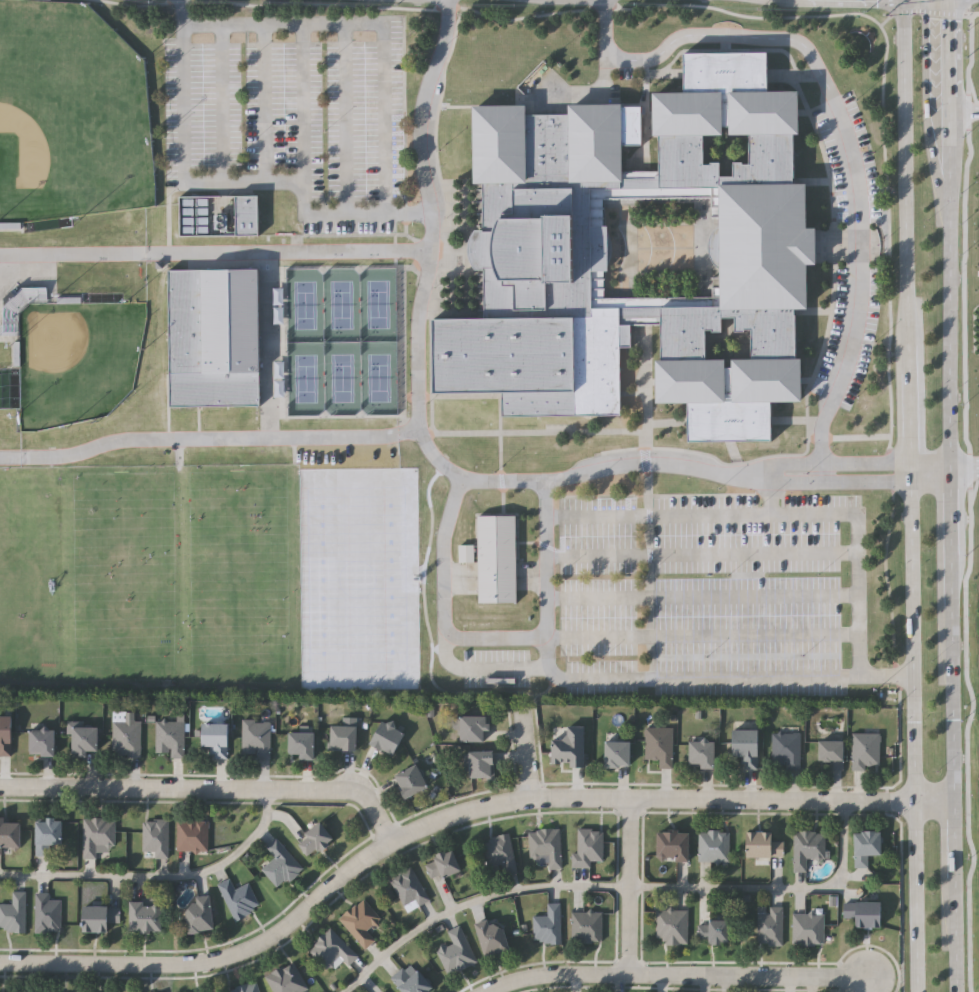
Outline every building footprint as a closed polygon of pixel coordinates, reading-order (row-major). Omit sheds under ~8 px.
[(504,417),(504,393),(434,394),(433,320),(486,319),(485,268),(483,268),(483,270),(476,270),(470,260),(468,250),(469,245),(471,238),(475,231),(483,231),(483,232),(490,232),(490,229),(491,225),(485,225),(484,218),(481,218),(481,190),(484,190),(484,184),(474,184),(473,106),(622,104),(623,172),(658,172),(658,137),(652,137),(651,93),(683,92),(683,52),(768,51),(769,90),(798,89),(799,134),(793,134),(794,183),(806,183),(806,228),(814,228),(815,264),(807,264),(808,309),(796,309),(796,359),(803,359),(803,402),(773,402),(773,442),(690,443),(689,404),(656,404),(655,360),(662,360),(662,324),(632,325),(632,348),(620,348),(621,416),(504,417)] [(177,237),(255,237),(255,197),(177,197),(177,237)] [(167,270),(259,269),(261,405),(168,406),(167,270)] [(20,336),(20,303),(40,303),(40,290),(22,290),(22,298),(7,298),(7,336),(20,336)] [(514,605),(514,517),(476,517),(476,605),(514,605)] [(123,713),(133,713),(133,721),(140,721),(140,756),(112,756),(112,720),(123,720),(123,713)] [(16,756),(0,756),(0,716),(17,717),(16,756)] [(455,717),(488,717),(488,731),(484,731),(484,741),(455,741),(455,717)] [(402,734),(389,755),(367,741),(380,720),(402,734)] [(169,757),(169,751),(156,751),(156,721),(183,721),(183,757),(169,757)] [(270,723),(270,757),(241,757),(241,723),(270,723)] [(227,758),(209,758),(209,746),(199,746),(199,724),(227,724),(227,758)] [(95,755),(68,755),(68,725),(95,725),(95,755)] [(354,749),(328,749),(328,726),(354,726),(354,749)] [(583,766),(550,766),(550,737),(564,737),(564,727),(583,727),(583,766)] [(672,728),(672,768),(659,768),(659,760),(644,760),(644,728),(672,728)] [(54,730),(54,755),(33,755),(33,730),(54,730)] [(757,770),(743,770),(743,757),(731,757),(731,730),(757,730),(757,770)] [(312,732),(312,757),(286,757),(286,732),(312,732)] [(852,733),(880,733),(880,770),(852,770),(852,733)] [(772,734),(800,734),(800,769),(772,769),(772,734)] [(713,741),(713,768),(688,768),(688,741),(713,741)] [(842,770),(830,770),(830,761),(817,761),(817,741),(842,741),(842,770)] [(628,742),(628,768),(603,768),(603,742),(628,742)] [(465,751),(493,751),(493,778),(465,778),(465,751)] [(404,798),(391,776),(413,764),(426,786),(404,798)] [(7,854),(0,854),(0,818),(10,818),(10,822),(25,822),(25,849),(7,849),(7,854)] [(114,818),(114,859),(83,859),(83,818),(114,818)] [(65,844),(53,844),(53,855),(38,855),(39,819),(66,820),(65,844)] [(168,859),(142,859),(142,819),(168,819),(168,859)] [(208,851),(176,851),(176,820),(208,820),(208,851)] [(334,839),(319,852),(316,849),(308,856),(295,843),(318,822),(334,839)] [(529,830),(560,829),(561,869),(549,869),(548,856),(529,857),(529,830)] [(591,867),(573,867),(573,855),(578,855),(578,830),(603,830),(603,861),(591,861),(591,867)] [(729,861),(699,861),(699,831),(729,831),(729,861)] [(793,871),(793,831),(825,831),(825,859),(807,859),(806,871),(793,871)] [(880,831),(880,855),(867,855),(867,867),(853,867),(853,831),(880,831)] [(688,832),(688,861),(655,861),(655,832),(688,832)] [(771,832),(771,841),(783,841),(783,857),(744,857),(744,832),(771,832)] [(504,874),(502,865),(488,868),(482,840),(509,834),(518,871),(504,874)] [(277,889),(261,869),(274,858),(265,847),(277,838),(302,869),(277,889)] [(424,862),(452,849),(460,869),(432,881),(424,862)] [(430,898),(409,912),(389,881),(410,867),(430,898)] [(234,920),(218,884),(230,879),(234,889),(249,882),(260,908),(234,920)] [(28,932),(0,932),(0,904),(15,904),(15,892),(28,892),(28,932)] [(53,893),(53,900),(63,900),(63,932),(37,932),(37,893),(53,893)] [(188,934),(182,908),(195,905),(193,898),(207,895),(215,928),(188,934)] [(369,933),(375,940),(363,949),(339,917),(364,898),(383,923),(369,933)] [(128,932),(128,902),(160,902),(160,932),(128,932)] [(879,902),(879,928),(853,928),(853,918),(844,918),(844,902),(879,902)] [(561,904),(561,944),(533,944),(533,916),(548,916),(548,904),(561,904)] [(80,906),(118,906),(118,922),(106,922),(106,932),(80,932),(80,906)] [(757,907),(784,907),(784,944),(757,944),(757,907)] [(688,910),(688,944),(656,944),(656,910),(688,910)] [(602,912),(602,942),(572,942),(572,912),(602,912)] [(824,914),(824,946),(792,946),(792,914),(824,914)] [(508,950),(483,958),(474,927),(498,919),(508,950)] [(704,920),(727,920),(727,944),(704,944),(704,920)] [(476,963),(448,975),(437,952),(453,945),(447,932),(460,926),(476,963)] [(327,969),(307,949),(330,927),(358,955),(348,965),(340,957),(327,969)] [(309,988),(302,991),(273,991),(264,977),(292,960),(309,988)] [(431,988),(426,991),(400,991),(389,979),(410,962),(431,988)] [(256,981),(259,991),(226,991),(256,981)]
